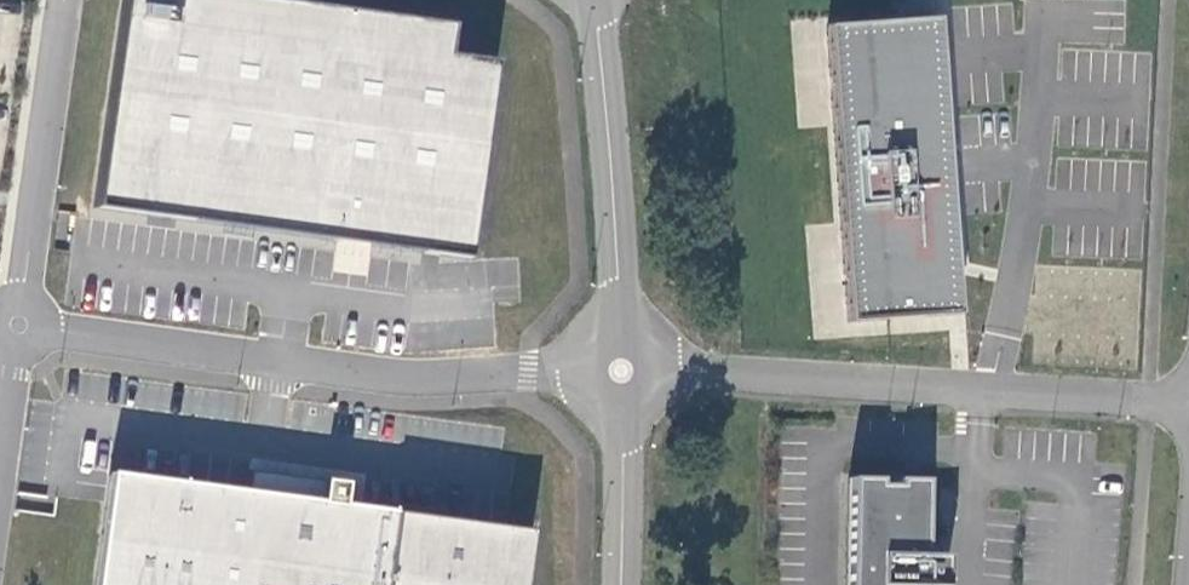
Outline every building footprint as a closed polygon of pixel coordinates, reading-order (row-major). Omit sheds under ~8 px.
[(272,0),(128,0),(97,202),(475,258),(505,61),(443,52),(447,26),(272,0)] [(919,21),(813,30),(835,324),(939,317),(919,21)] [(251,486),(328,494),(330,476),(252,468),(251,486)] [(113,475),(109,503),(98,584),(495,584),(503,527),(113,475)] [(848,584),(945,584),(946,555),(941,555),(941,543),(925,542),(926,480),(897,479),(897,485),(880,484),(880,479),(850,478),(848,584)]
